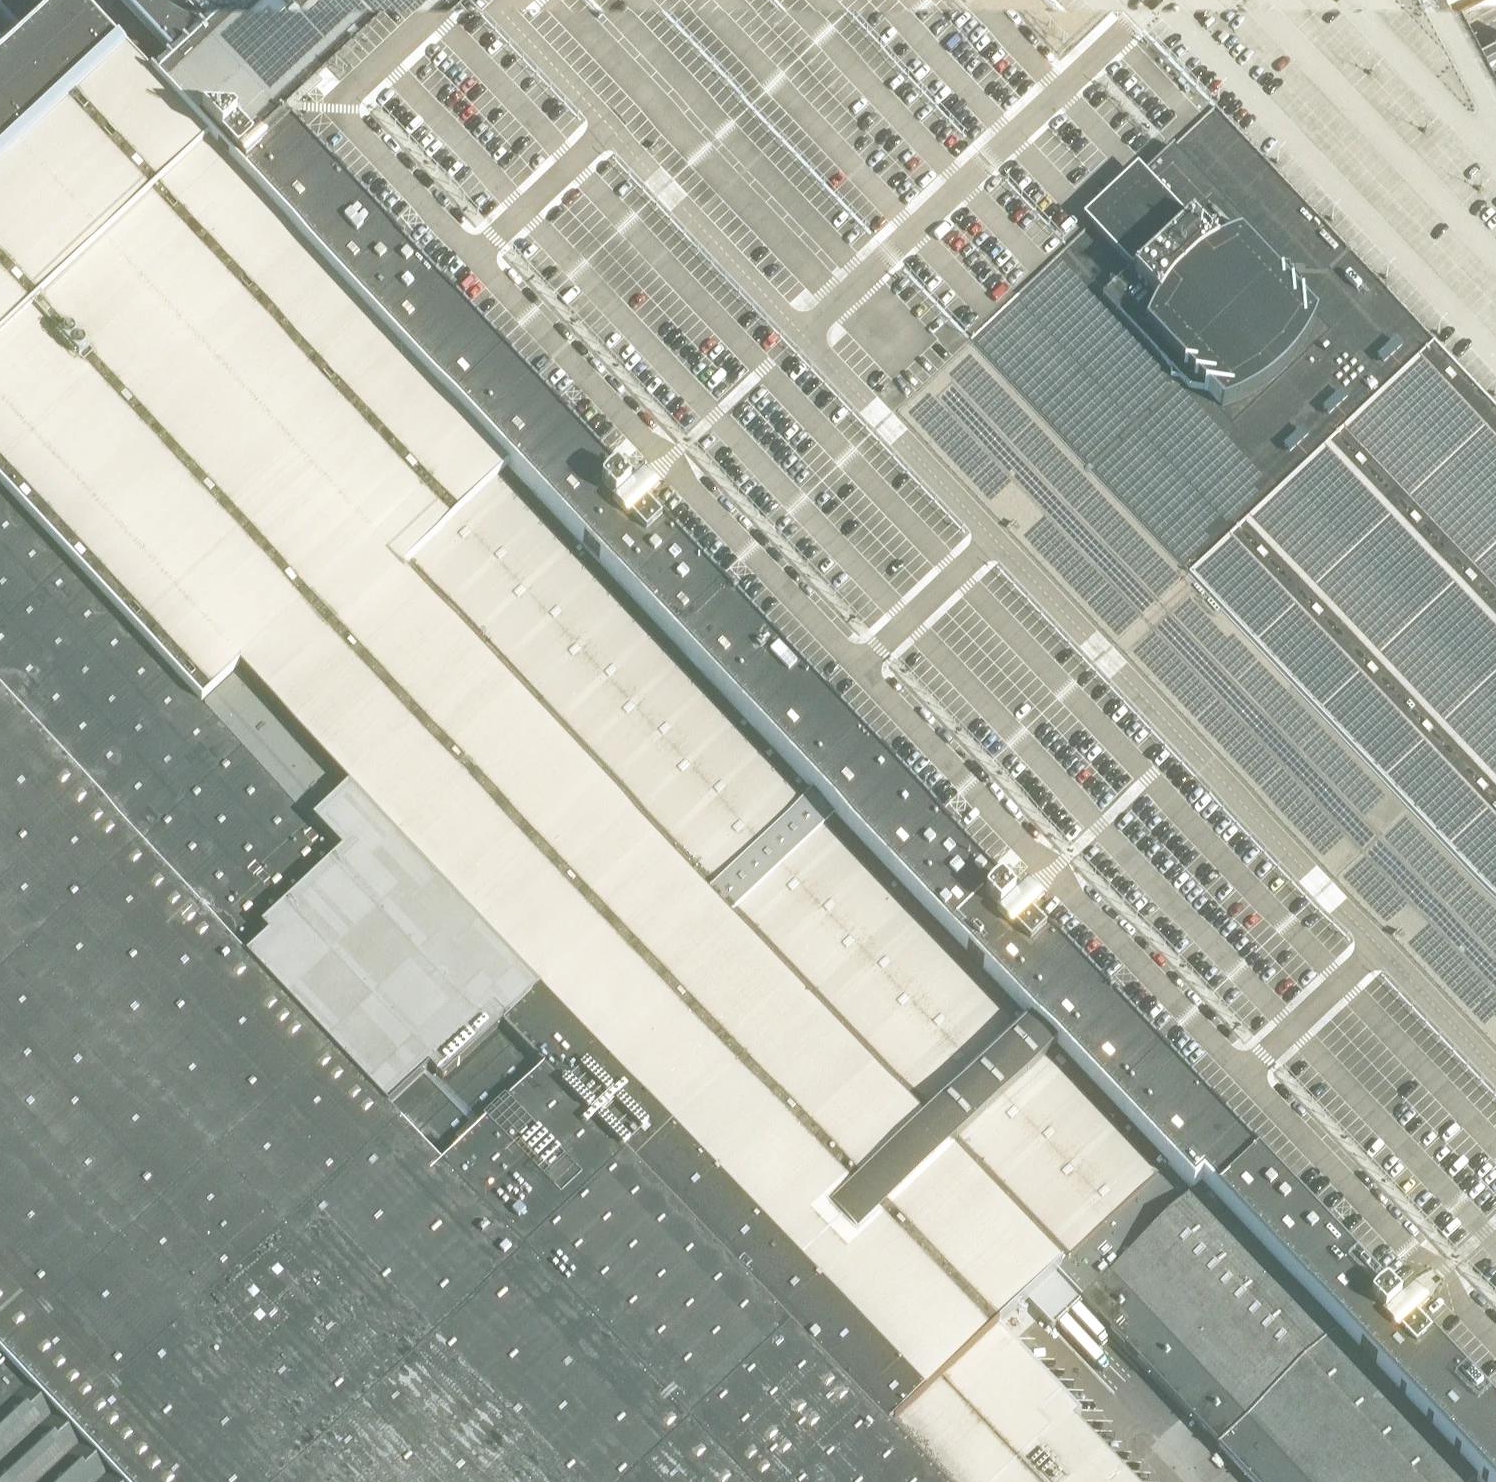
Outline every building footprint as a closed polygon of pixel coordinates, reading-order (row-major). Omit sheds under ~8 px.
[(1074,1423),(1092,1405),(1021,1327),(1034,1315),(1065,1285),(1250,1481),(1495,1481),(1495,68),(1487,73),(1451,0),(199,0),(222,24),(199,46),(151,91),(66,0),(0,0),(0,18),(25,44),(0,68),(0,1481),(1130,1481),(1074,1423)]
